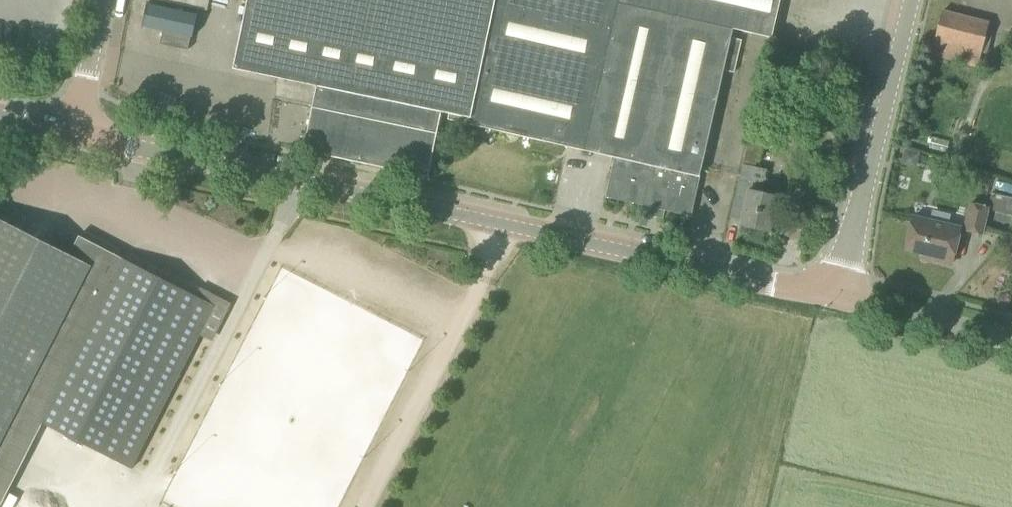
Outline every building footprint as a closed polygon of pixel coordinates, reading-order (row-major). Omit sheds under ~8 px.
[(209,0),(156,0),(207,11),(209,0)] [(234,69),(318,86),(304,151),(429,177),(442,111),(450,113),(449,120),(451,120),(452,114),(472,119),(496,0),(248,0),(234,69)] [(725,70),(735,73),(742,41),(732,38),(734,29),(773,38),(781,0),(496,0),(472,119),(452,114),(451,120),(615,157),(606,197),(692,216),(701,176),(725,70)] [(978,66),(989,24),(943,11),(931,54),(978,66)] [(761,193),(767,169),(755,166),(757,158),(760,159),(763,143),(749,140),(734,203),(746,206),(741,225),(770,232),(778,197),(761,193)] [(917,166),(920,151),(905,147),(901,163),(917,166)] [(996,191),(991,211),(1011,216),(1011,195),(996,191)] [(982,234),(987,206),(970,202),(964,231),(982,234)] [(952,264),(961,228),(914,217),(906,249),(929,255),(929,253),(936,254),(935,260),(952,264)] [(0,218),(0,506),(43,423),(133,469),(216,306),(125,259),(90,241),(80,259),(0,218)] [(801,238),(804,222),(785,218),(781,234),(801,238)]
